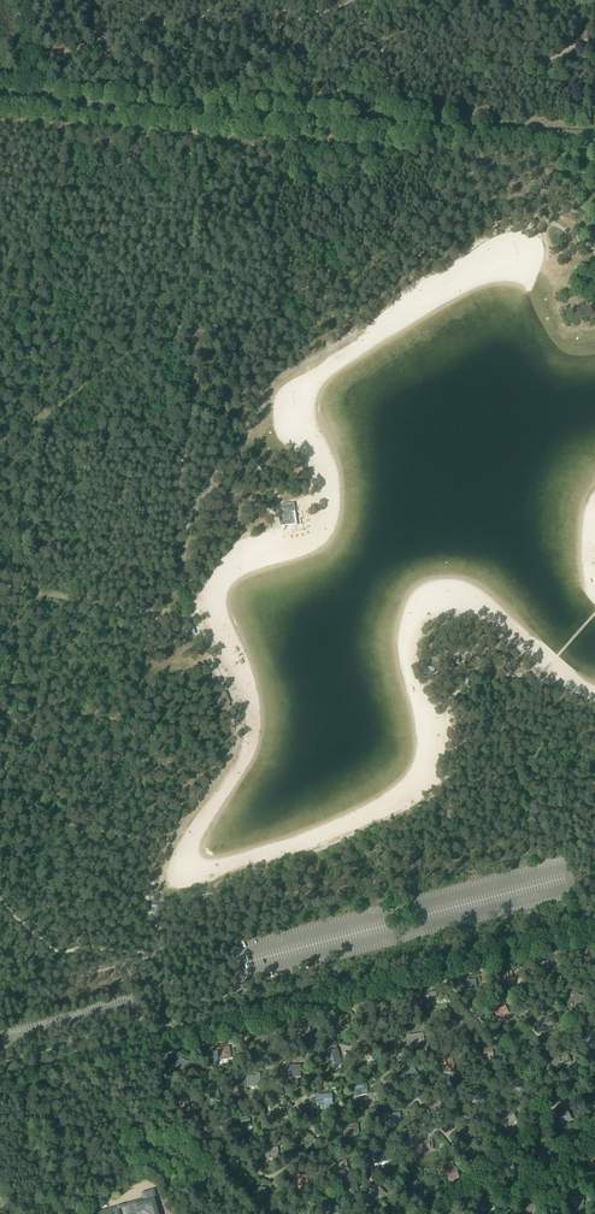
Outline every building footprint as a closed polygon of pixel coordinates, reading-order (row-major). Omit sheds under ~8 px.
[(293,512),(295,512),(294,504),(281,505),(283,515),(285,514),(286,517),(280,518),(281,527),(295,525),(293,512)] [(224,693),(215,697),(221,710),(228,706),(227,704),(229,703),(224,693)] [(585,953),(574,955),(575,960),(585,958),(586,958),(594,957),(593,949),(585,950),(585,953)] [(551,964),(550,959),(546,959),(546,961),(544,962),(545,968),(553,967),(553,964),(551,964)] [(512,971),(499,973),(500,982),(513,980),(512,971)] [(469,980),(463,980),(463,984),(465,984),(466,990),(476,989),(476,980),(469,981),(469,980)] [(569,1004),(572,1003),(573,1000),(580,1004),(583,997),(578,995),(576,994),(577,992),(572,989),(566,1002),(569,1004)] [(420,994),(421,1005),(428,1004),(428,1003),(430,1003),(430,1002),(433,1002),(432,999),(436,998),(436,992),(431,993),(430,993),(427,993),(427,994),(420,994)] [(389,1005),(389,1003),(379,1005),(380,1008),(381,1008),(382,1012),(382,1013),(383,1013),(383,1012),(390,1011),(390,1012),(392,1012),(391,1005),(389,1005)] [(499,1020),(504,1017),(503,1016),(509,1013),(505,1006),(495,1011),(498,1018),(499,1020)] [(348,1017),(348,1016),(339,1016),(340,1025),(340,1028),(349,1027),(348,1021),(349,1021),(348,1017)] [(535,1026),(534,1026),(538,1034),(542,1032),(542,1031),(550,1027),(553,1026),(549,1017),(546,1019),(535,1025),(535,1026)] [(462,1023),(462,1021),(453,1022),(453,1026),(454,1026),(455,1030),(455,1031),(456,1031),(456,1030),(462,1029),(463,1030),(465,1029),(464,1022),(462,1023)] [(307,1026),(307,1024),(298,1025),(299,1029),(300,1029),(300,1033),(300,1034),(301,1034),(301,1033),(307,1033),(308,1033),(310,1033),(309,1026),(307,1026)] [(584,1040),(588,1046),(594,1042),(594,1033),(594,1032),(594,1031),(594,1026),(594,1024),(586,1028),(589,1032),(586,1033),(589,1037),(587,1038),(584,1040)] [(423,1034),(408,1036),(409,1045),(413,1045),(413,1044),(419,1043),(419,1044),(421,1043),(421,1039),(424,1038),(423,1034)] [(268,1045),(267,1036),(267,1035),(254,1037),(256,1045),(259,1045),(260,1045),(266,1044),(266,1045),(268,1045)] [(220,1060),(231,1058),(229,1047),(218,1049),(220,1060)] [(372,1048),(364,1050),(366,1058),(366,1059),(367,1059),(368,1061),(373,1060),(372,1057),(372,1056),(374,1056),(373,1053),(374,1053),(373,1050),(372,1048)] [(491,1051),(491,1049),(484,1050),(485,1057),(485,1058),(491,1057),(491,1058),(494,1058),(493,1051),(491,1051)] [(340,1058),(338,1050),(328,1052),(332,1067),(339,1065),(338,1065),(336,1060),(339,1059),(339,1058),(340,1058)] [(559,1056),(550,1060),(555,1070),(563,1067),(563,1066),(571,1063),(568,1054),(559,1058),(559,1056)] [(452,1057),(444,1058),(447,1074),(455,1072),(452,1057)] [(186,1072),(190,1064),(188,1063),(188,1062),(180,1058),(178,1061),(179,1062),(177,1066),(176,1067),(177,1067),(184,1070),(184,1071),(186,1072)] [(301,1076),(301,1065),(288,1066),(288,1071),(289,1071),(289,1074),(289,1075),(290,1075),(298,1075),(298,1076),(301,1076)] [(412,1068),(402,1076),(408,1084),(418,1076),(412,1068)] [(248,1085),(258,1086),(258,1085),(258,1081),(260,1081),(260,1074),(256,1073),(256,1076),(247,1076),(247,1080),(248,1080),(248,1085)] [(520,1080),(519,1078),(513,1080),(514,1087),(514,1088),(515,1088),(521,1086),(521,1087),(523,1087),(522,1080),(520,1080)] [(368,1094),(366,1085),(353,1087),(355,1096),(359,1095),(360,1095),(366,1093),(366,1094),(368,1094)] [(209,1096),(209,1097),(209,1099),(215,1099),(215,1102),(221,1101),(220,1094),(219,1094),(218,1087),(208,1088),(209,1096)] [(483,1089),(469,1091),(470,1101),(484,1100),(483,1089)] [(185,1094),(176,1099),(184,1113),(191,1109),(188,1104),(190,1103),(185,1094)] [(332,1094),(316,1095),(317,1106),(333,1105),(332,1094)] [(438,1103),(438,1101),(429,1103),(430,1106),(431,1106),(431,1110),(431,1111),(432,1111),(439,1110),(441,1110),(440,1103),(438,1103)] [(277,1109),(273,1109),(274,1117),(278,1117),(278,1118),(278,1117),(284,1117),(284,1116),(286,1116),(286,1113),(286,1110),(285,1108),(277,1109)] [(513,1111),(498,1116),(502,1126),(516,1120),(513,1111)] [(567,1121),(571,1119),(568,1111),(558,1115),(561,1122),(561,1123),(562,1123),(567,1120),(567,1121)] [(400,1113),(385,1115),(386,1119),(390,1118),(391,1122),(391,1123),(398,1122),(398,1123),(401,1122),(400,1113)] [(248,1120),(248,1118),(241,1118),(241,1126),(241,1127),(242,1128),(248,1127),(250,1127),(250,1119),(248,1120)] [(358,1124),(343,1126),(343,1130),(344,1130),(345,1136),(359,1134),(358,1124)] [(210,1126),(199,1129),(201,1134),(203,1133),(206,1141),(214,1138),(212,1132),(212,1131),(210,1126)] [(461,1141),(470,1140),(469,1135),(470,1135),(469,1129),(466,1130),(466,1131),(460,1133),(461,1140),(461,1141)] [(311,1137),(310,1135),(304,1137),(306,1144),(306,1145),(307,1145),(312,1143),(312,1144),(315,1143),(313,1136),(311,1137)] [(427,1141),(418,1143),(419,1146),(420,1146),(420,1150),(420,1151),(421,1151),(428,1150),(431,1150),(433,1150),(432,1139),(427,1139),(427,1141)] [(277,1147),(264,1150),(266,1158),(269,1157),(269,1158),(270,1158),(275,1156),(276,1157),(278,1157),(277,1150),(278,1150),(277,1147)] [(387,1151),(373,1154),(375,1164),(379,1163),(388,1161),(387,1155),(388,1155),(387,1151)] [(545,1151),(539,1155),(541,1158),(540,1159),(543,1165),(552,1160),(548,1152),(546,1153),(545,1151)] [(583,1156),(584,1159),(587,1158),(589,1166),(594,1164),(594,1162),(594,1154),(594,1152),(584,1154),(583,1156)] [(236,1160),(236,1158),(227,1160),(228,1164),(229,1167),(229,1168),(230,1168),(237,1167),(239,1167),(238,1160),(236,1160)] [(510,1163),(509,1162),(500,1165),(502,1168),(503,1168),(504,1172),(504,1173),(505,1172),(511,1170),(512,1170),(514,1169),(511,1163),(510,1163)] [(344,1165),(344,1163),(337,1165),(339,1172),(340,1173),(340,1172),(346,1171),(348,1171),(346,1164),(344,1165)] [(455,1172),(455,1170),(448,1171),(450,1179),(450,1180),(451,1180),(451,1179),(456,1178),(456,1179),(459,1178),(457,1171),(455,1172)] [(301,1177),(301,1175),(298,1175),(299,1186),(299,1187),(300,1187),(305,1186),(305,1188),(308,1188),(307,1181),(307,1178),(307,1176),(301,1177)] [(417,1184),(417,1181),(410,1184),(413,1191),(412,1191),(413,1192),(413,1191),(419,1190),(421,1190),(419,1183),(417,1184)] [(373,1188),(368,1194),(375,1200),(380,1195),(382,1197),(385,1193),(375,1183),(371,1187),(373,1188)] [(267,1197),(265,1189),(263,1189),(263,1191),(259,1191),(258,1189),(255,1190),(257,1199),(260,1198),(260,1199),(261,1198),(267,1197)] [(75,1205),(96,1199),(94,1193),(73,1199),(75,1205)] [(134,1205),(135,1208),(134,1208),(135,1211),(136,1211),(137,1213),(143,1212),(148,1213),(158,1213),(152,1195),(146,1197),(147,1201),(134,1205)] [(481,1200),(476,1201),(478,1209),(482,1208),(483,1208),(489,1206),(489,1207),(491,1207),(490,1200),(488,1200),(487,1198),(481,1200)] [(573,1198),(570,1199),(571,1203),(574,1203),(574,1206),(574,1207),(575,1207),(580,1206),(580,1207),(583,1207),(582,1200),(580,1200),(580,1198),(573,1198)] [(531,1202),(525,1205),(528,1212),(529,1213),(529,1212),(534,1209),(534,1210),(537,1209),(533,1203),(532,1203),(531,1202)] [(336,1207),(336,1205),(325,1206),(326,1210),(329,1210),(330,1213),(336,1213),(338,1213),(338,1207),(336,1207)]
